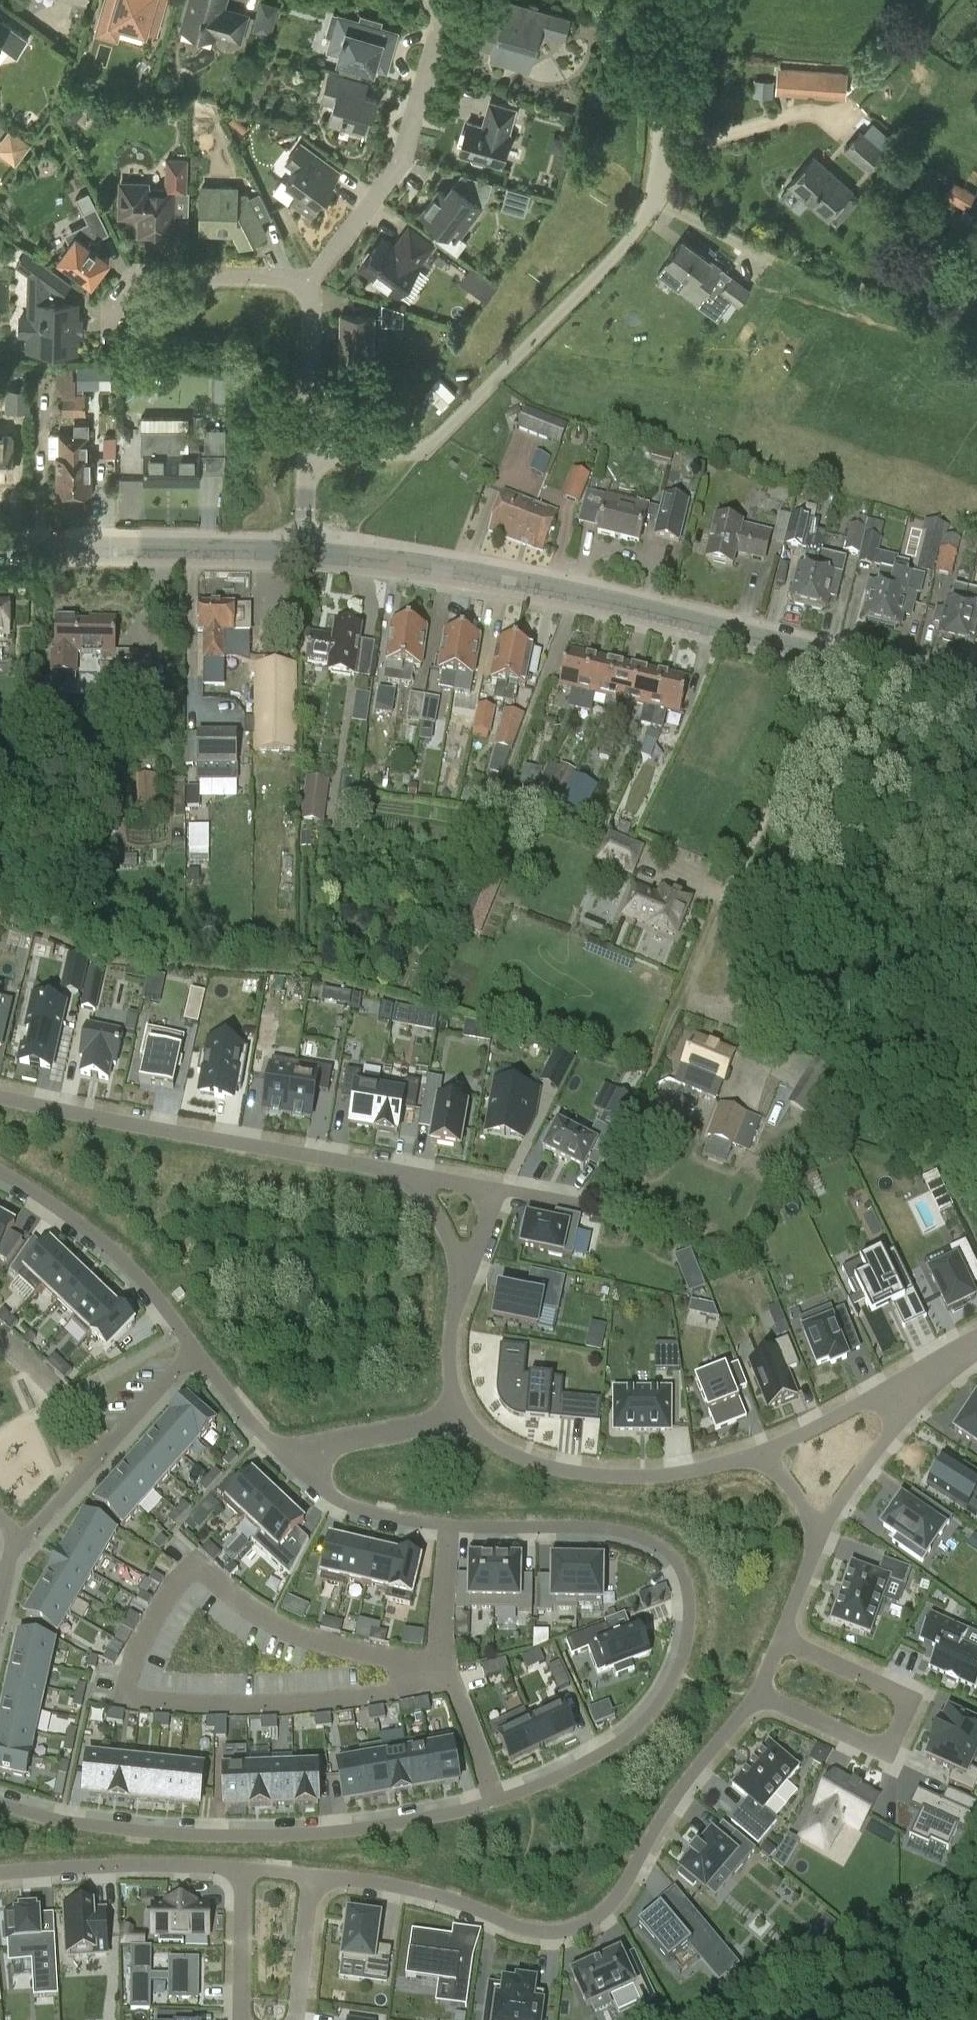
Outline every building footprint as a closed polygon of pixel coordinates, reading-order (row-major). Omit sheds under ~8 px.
[(116,38),(119,24),(154,34),(164,0),(106,0),(96,32),(116,38)] [(180,29),(214,39),(215,35),(239,42),(247,15),(223,8),(225,0),(189,0),(180,29)] [(253,29),(269,34),(276,7),(261,3),(253,29)] [(473,45),(492,50),(490,59),(528,70),(539,30),(561,36),(566,20),(525,8),(521,23),(502,18),(500,23),(481,17),(473,45)] [(373,67),(385,70),(396,33),(378,28),(379,22),(361,17),(359,22),(333,15),(327,34),(332,36),(328,50),(340,54),(338,60),(343,61),(340,69),(351,72),(353,64),(372,70),(373,67)] [(0,23),(0,43),(1,42),(17,54),(27,40),(2,21),(0,23)] [(847,95),(849,69),(779,64),(777,90),(847,95)] [(350,80),(328,74),(321,100),(334,103),(330,116),(341,119),(340,126),(364,133),(370,114),(372,114),(376,100),(347,92),(350,80)] [(135,90),(149,94),(154,81),(140,76),(135,90)] [(768,96),(769,80),(751,79),(749,95),(768,96)] [(205,113),(208,104),(195,101),(193,109),(205,113)] [(510,134),(512,135),(518,111),(489,102),(482,126),(466,122),(458,154),(469,157),(471,161),(482,164),(486,162),(501,166),(510,134)] [(72,105),(64,116),(71,121),(79,110),(72,105)] [(228,122),(242,134),(248,127),(234,115),(228,122)] [(309,131),(312,122),(303,119),(300,128),(309,131)] [(842,149),(868,172),(885,152),(859,129),(842,149)] [(27,143),(11,131),(0,145),(0,149),(15,160),(27,143)] [(320,206),(322,203),(321,202),(334,184),(315,169),(322,159),(300,143),(285,163),(295,170),(285,183),(297,191),(290,201),(311,216),(319,205),(320,206)] [(851,190),(813,157),(788,184),(807,201),(826,218),(851,190)] [(173,192),(185,192),(186,161),(167,160),(166,191),(147,190),(147,184),(120,183),(119,216),(139,217),(139,235),(171,236),(173,192)] [(943,197),(964,210),(973,194),(952,182),(943,197)] [(238,187),(201,185),(200,194),(199,227),(205,233),(233,234),(240,247),(265,234),(259,222),(271,216),(260,192),(247,198),(245,195),(238,195),(238,187)] [(456,255),(466,241),(458,236),(488,195),(468,190),(465,195),(452,185),(445,195),(439,190),(420,215),(439,229),(433,237),(456,255)] [(524,215),(530,194),(507,188),(501,208),(524,215)] [(89,194),(76,201),(87,222),(72,230),(75,236),(58,259),(91,284),(109,260),(96,250),(100,245),(97,239),(109,233),(89,194)] [(965,226),(967,223),(951,213),(943,225),(947,227),(945,230),(958,238),(960,235),(966,238),(972,229),(965,226)] [(418,266),(417,264),(431,245),(409,228),(394,248),(381,238),(360,267),(397,294),(418,266)] [(721,269),(681,240),(657,272),(696,302),(721,269)] [(74,303),(59,303),(59,298),(70,283),(26,251),(21,258),(31,265),(26,272),(30,275),(29,304),(34,304),(34,318),(19,318),(19,334),(28,335),(28,350),(73,351),(73,333),(79,333),(80,322),(74,322),(74,303)] [(496,284),(483,274),(473,288),(486,298),(496,284)] [(737,306),(750,289),(730,275),(718,291),(737,306)] [(872,290),(867,299),(876,303),(880,294),(872,290)] [(403,311),(382,304),(381,325),(403,325),(403,311)] [(373,317),(341,316),(340,358),(372,359),(373,317)] [(75,393),(75,383),(75,380),(72,380),(73,362),(57,362),(56,393),(63,393),(62,415),(75,415),(75,393)] [(99,366),(79,366),(79,387),(99,387),(99,366)] [(215,376),(214,399),(227,400),(228,377),(215,376)] [(5,410),(30,410),(30,388),(6,388),(5,410)] [(96,416),(96,394),(75,393),(75,415),(96,416)] [(12,434),(3,434),(3,425),(5,425),(5,410),(0,410),(0,471),(12,471),(12,434)] [(566,426),(537,415),(528,433),(559,445),(566,426)] [(74,433),(87,433),(87,422),(74,422),(74,433)] [(115,424),(115,443),(130,443),(130,424),(115,424)] [(141,451),(146,451),(146,479),(175,479),(175,483),(200,483),(200,453),(225,453),(225,429),(204,429),(204,449),(188,449),(188,429),(141,428),(141,451)] [(56,454),(56,492),(73,492),(74,433),(58,433),(58,454),(56,454)] [(87,455),(87,433),(74,433),(73,492),(91,492),(92,455),(87,455)] [(697,458),(692,456),(688,459),(686,463),(690,470),(695,471),(699,469),(700,464),(697,458)] [(578,503),(588,476),(573,471),(563,498),(578,503)] [(134,493),(133,476),(117,477),(117,494),(134,493)] [(503,492),(488,532),(542,552),(558,512),(503,492)] [(649,506),(648,505),(607,496),(598,534),(639,544),(645,518),(658,522),(655,535),(679,540),(688,502),(664,496),(661,510),(649,508),(649,506)] [(793,602),(793,605),(807,609),(820,555),(818,554),(823,534),(815,532),(817,523),(792,517),(784,547),(804,552),(800,569),(798,568),(791,602),(793,602)] [(749,558),(763,562),(771,531),(716,518),(705,561),(732,567),(736,552),(750,555),(749,558)] [(859,556),(864,536),(865,530),(867,521),(857,518),(854,527),(849,526),(843,552),(859,556)] [(928,522),(926,532),(921,551),(937,555),(944,525),(928,522)] [(881,540),(864,536),(859,556),(856,564),(874,568),(881,540)] [(946,537),(943,536),(934,573),(950,578),(956,553),(959,540),(946,537)] [(844,560),(820,555),(807,609),(820,612),(822,609),(825,610),(828,598),(837,601),(841,578),(840,578),(844,560)] [(867,620),(868,623),(881,626),(894,571),(897,560),(882,557),(880,570),(876,588),(872,587),(865,620),(867,620)] [(910,575),(894,571),(881,626),(895,630),(897,627),(899,628),(902,615),(910,617),(916,594),(906,591),(910,575)] [(942,638),(942,641),(955,644),(967,593),(953,590),(950,602),(947,601),(944,611),(937,610),(934,623),(942,625),(939,638),(942,638)] [(967,593),(955,644),(970,648),(970,645),(973,646),(976,635),(976,596),(967,593)] [(9,636),(9,605),(0,605),(0,636),(9,636)] [(203,633),(203,685),(225,685),(225,661),(248,661),(250,661),(250,659),(250,608),(197,606),(197,633),(203,633)] [(100,654),(99,688),(151,689),(152,655),(115,655),(115,620),(88,620),(88,624),(77,624),(77,620),(56,619),(56,654),(52,654),(51,674),(76,674),(77,654),(100,654)] [(396,623),(392,623),(383,682),(399,684),(409,622),(397,620),(396,623)] [(423,624),(409,622),(399,684),(409,686),(412,667),(420,669),(427,628),(422,627),(423,624)] [(329,673),(354,677),(366,679),(370,679),(375,644),(359,642),(361,629),(335,626),(334,637),(333,639),(313,636),(309,663),(330,666),(329,673)] [(446,674),(443,691),(452,693),(463,631),(450,629),(450,632),(445,631),(438,672),(446,674)] [(452,693),(450,703),(460,705),(466,677),(473,679),(480,638),(476,637),(477,634),(463,631),(452,693)] [(495,699),(503,701),(516,641),(504,638),(503,642),(499,641),(491,681),(499,683),(495,699)] [(530,644),(516,641),(503,701),(513,703),(517,687),(525,689),(533,648),(529,647),(530,644)] [(577,713),(578,711),(591,658),(568,653),(559,688),(574,692),(569,711),(570,711),(577,713)] [(607,699),(614,664),(591,658),(578,711),(577,713),(591,716),(592,711),(595,696),(607,699)] [(281,665),(281,659),(250,659),(250,661),(248,661),(247,681),(245,685),(255,685),(256,711),(255,720),(246,720),(246,736),(255,736),(255,753),(296,753),(296,711),(296,665),(281,665)] [(638,669),(614,664),(607,699),(619,702),(617,711),(615,721),(616,721),(614,732),(620,734),(626,723),(631,705),(630,705),(638,669)] [(649,728),(662,675),(638,669),(630,705),(631,705),(626,723),(629,724),(633,706),(643,708),(639,727),(631,746),(640,750),(649,728)] [(680,715),(688,681),(662,675),(649,728),(640,750),(639,754),(635,764),(644,768),(645,764),(648,766),(662,732),(667,713),(680,715)] [(395,693),(377,691),(375,711),(393,713),(395,693)] [(406,722),(420,724),(425,697),(410,695),(406,722)] [(368,698),(353,696),(350,721),(365,723),(368,698)] [(439,700),(425,697),(420,724),(435,727),(439,700)] [(495,710),(477,706),(472,731),(490,735),(495,710)] [(494,747),(496,748),(489,774),(501,777),(525,716),(504,711),(494,747)] [(236,736),(206,736),(185,736),(185,767),(236,767),(236,736)] [(447,754),(460,755),(461,738),(449,737),(447,754)] [(551,799),(559,802),(575,771),(561,765),(559,768),(549,763),(539,786),(551,791),(551,799)] [(160,776),(135,777),(136,803),(160,803),(160,776)] [(589,784),(573,776),(562,800),(577,808),(589,784)] [(306,778),(300,821),(323,824),(329,781),(306,778)] [(409,794),(416,795),(418,784),(410,783),(409,794)] [(187,807),(199,807),(199,787),(187,787),(187,807)] [(479,792),(466,789),(463,801),(476,805),(479,792)] [(122,816),(107,814),(104,830),(119,833),(122,816)] [(617,833),(626,837),(630,829),(621,824),(617,833)] [(209,827),(189,828),(189,862),(209,862),(209,827)] [(301,833),(301,848),(311,848),(311,832),(301,833)] [(642,849),(630,845),(609,836),(598,862),(619,870),(631,875),(642,849)] [(86,850),(78,871),(97,879),(105,858),(86,850)] [(137,868),(137,856),(115,855),(115,867),(137,868)] [(461,917),(485,926),(503,882),(479,873),(461,917)] [(675,937),(691,900),(661,888),(657,897),(635,887),(623,915),(646,925),(645,925),(675,937)] [(68,979),(83,982),(87,961),(73,958),(68,979)] [(126,969),(125,977),(146,980),(148,973),(126,969)] [(81,1009),(95,1012),(102,982),(88,979),(81,1009)] [(191,990),(184,1022),(197,1025),(204,993),(191,990)] [(349,1007),(351,995),(339,992),(337,1005),(349,1007)] [(7,1030),(13,1001),(0,998),(0,1028),(7,1030)] [(23,1047),(20,1063),(50,1070),(63,1010),(33,1003),(27,1031),(32,1033),(28,1049),(23,1047)] [(392,1024),(413,1028),(416,1010),(395,1006),(392,1024)] [(489,1044),(492,1028),(483,1025),(480,1042),(489,1044)] [(80,1079),(107,1085),(111,1069),(115,1070),(122,1037),(87,1030),(80,1062),(83,1063),(80,1079)] [(146,1058),(140,1083),(172,1090),(183,1038),(146,1030),(140,1057),(146,1058)] [(707,1076),(722,1083),(733,1056),(718,1049),(694,1039),(683,1067),(677,1084),(700,1094),(707,1076)] [(207,1052),(205,1051),(201,1051),(197,1074),(201,1074),(203,1075),(201,1091),(200,1095),(224,1099),(232,1100),(234,1089),(236,1089),(241,1090),(248,1049),(244,1048),(241,1048),(232,1046),(209,1042),(207,1052)] [(574,1060),(556,1051),(549,1064),(567,1073),(574,1060)] [(272,1059),(263,1111),(287,1115),(296,1063),(272,1059)] [(816,1061),(809,1072),(827,1082),(833,1071),(816,1061)] [(296,1063),(287,1115),(310,1119),(315,1091),(328,1093),(332,1070),(296,1063)] [(346,1071),(341,1099),(354,1102),(350,1126),(374,1130),(382,1082),(360,1078),(360,1073),(346,1071)] [(460,1148),(468,1097),(440,1092),(442,1080),(427,1078),(421,1112),(435,1114),(430,1143),(460,1148)] [(382,1082),(374,1130),(397,1134),(401,1109),(414,1112),(419,1083),(405,1081),(404,1086),(382,1082)] [(496,1082),(487,1131),(522,1137),(526,1116),(534,1117),(538,1096),(530,1095),(531,1088),(496,1082)] [(603,1114),(621,1123),(632,1101),(615,1092),(603,1114)] [(814,1103),(797,1093),(790,1103),(808,1114),(814,1103)] [(735,1147),(747,1115),(720,1104),(707,1136),(735,1147)] [(597,1168),(614,1135),(596,1126),(588,1141),(557,1125),(554,1130),(550,1128),(541,1145),(545,1147),(543,1152),(582,1172),(587,1163),(597,1168)] [(936,1172),(923,1179),(928,1191),(942,1184),(936,1172)] [(521,1246),(549,1252),(548,1255),(561,1258),(562,1255),(572,1257),(580,1217),(556,1212),(553,1223),(527,1218),(527,1221),(523,1220),(520,1233),(524,1234),(521,1246)] [(15,1225),(0,1217),(0,1251),(15,1225)] [(41,1287),(67,1260),(50,1243),(17,1278),(35,1295),(42,1288),(41,1287)] [(692,1251),(677,1257),(681,1269),(696,1263),(692,1251)] [(866,1274),(848,1283),(856,1299),(862,1296),(864,1301),(870,1312),(872,1316),(893,1306),(905,1301),(903,1297),(914,1292),(894,1251),(883,1256),(881,1251),(860,1261),(866,1274)] [(84,1275),(67,1260),(41,1287),(42,1288),(58,1303),(84,1275)] [(929,1273),(947,1312),(951,1310),(953,1314),(964,1309),(962,1305),(974,1299),(956,1260),(929,1273)] [(493,1318),(538,1328),(541,1309),(558,1313),(565,1278),(531,1271),(527,1287),(529,1288),(527,1295),(499,1289),(493,1318)] [(101,1291),(84,1275),(58,1303),(74,1318),(101,1291)] [(74,1318),(70,1321),(88,1338),(92,1335),(91,1334),(117,1307),(101,1291),(74,1318)] [(704,1304),(701,1316),(719,1320),(714,1306),(704,1304)] [(117,1307),(91,1334),(92,1335),(108,1351),(134,1323),(117,1307)] [(830,1308),(812,1315),(816,1326),(803,1332),(817,1366),(830,1361),(831,1365),(846,1359),(845,1355),(859,1349),(843,1309),(832,1314),(830,1308)] [(10,1316),(3,1309),(0,1313),(0,1322),(2,1325),(10,1316)] [(10,1316),(2,1325),(10,1332),(18,1323),(10,1316)] [(784,1321),(773,1325),(779,1339),(789,1335),(784,1321)] [(28,1347),(36,1338),(29,1332),(21,1341),(28,1347)] [(600,1349),(603,1337),(589,1334),(586,1346),(600,1349)] [(768,1408),(797,1396),(786,1370),(798,1366),(787,1339),(774,1344),(777,1351),(749,1362),(768,1408)] [(678,1344),(667,1344),(667,1371),(682,1371),(678,1344)] [(55,1372),(63,1363),(54,1355),(46,1363),(55,1372)] [(72,1372),(63,1363),(55,1372),(64,1380),(72,1372)] [(525,1368),(498,1365),(496,1386),(496,1390),(497,1395),(497,1397),(499,1401),(501,1405),(504,1408),(507,1411),(508,1412),(512,1415),(516,1416),(520,1417),(526,1418),(525,1421),(548,1423),(549,1419),(560,1420),(563,1380),(525,1376),(525,1368)] [(746,1419),(736,1392),(747,1388),(738,1365),(726,1369),(726,1368),(695,1380),(715,1431),(746,1419)] [(614,1391),(614,1431),(669,1431),(669,1391),(614,1391)] [(976,1447),(976,1397),(954,1431),(976,1447)] [(172,1417),(199,1441),(215,1423),(213,1422),(215,1420),(205,1411),(203,1413),(187,1399),(172,1417)] [(599,1424),(602,1401),(586,1399),(584,1422),(599,1424)] [(199,1441),(172,1417),(156,1434),(184,1458),(199,1441)] [(184,1458),(156,1434),(141,1451),(169,1475),(184,1458)] [(169,1475),(141,1451),(135,1458),(133,1456),(124,1466),(154,1492),(169,1475)] [(237,1459),(231,1453),(222,1462),(229,1468),(237,1459)] [(926,1485),(967,1511),(974,1500),(976,1502),(976,1473),(969,1467),(966,1472),(944,1458),(926,1485)] [(154,1492),(124,1466),(124,1467),(126,1468),(111,1485),(138,1509),(154,1492)] [(207,1478),(213,1484),(221,1476),(215,1470),(207,1478)] [(244,1518),(270,1490),(252,1474),(242,1484),(234,1476),(217,1493),(226,1502),(223,1505),(241,1522),(244,1519),(244,1518)] [(213,1484),(207,1478),(199,1487),(205,1493),(213,1484)] [(138,1509),(111,1485),(95,1502),(123,1527),(138,1509)] [(270,1490),(244,1518),(244,1519),(260,1533),(286,1506),(270,1490)] [(923,1516),(901,1501),(883,1527),(897,1537),(892,1543),(922,1564),(930,1551),(929,1550),(939,1535),(941,1536),(949,1524),(928,1509),(923,1516)] [(176,1512),(182,1518),(190,1509),(184,1503),(176,1512)] [(286,1506),(260,1533),(278,1550),(304,1522),(286,1506)] [(182,1518),(176,1512),(168,1520),(174,1526),(182,1518)] [(204,1523),(194,1514),(187,1522),(197,1531),(204,1523)] [(84,1516),(72,1536),(104,1555),(116,1534),(84,1516)] [(966,1545),(976,1552),(976,1551),(976,1535),(974,1533),(966,1545)] [(104,1555),(72,1536),(61,1555),(60,1556),(92,1574),(104,1555)] [(161,1536),(153,1545),(159,1551),(167,1542),(161,1536)] [(344,1581),(353,1544),(330,1538),(319,1582),(344,1588),(345,1581),(344,1581)] [(207,1557),(214,1549),(208,1543),(201,1551),(207,1557)] [(375,1549),(353,1544),(344,1581),(345,1581),(367,1586),(375,1549)] [(214,1549),(207,1557),(213,1563),(221,1554),(214,1549)] [(397,1554),(375,1549),(367,1586),(388,1591),(389,1591),(397,1554)] [(389,1591),(388,1591),(386,1600),(410,1606),(421,1560),(397,1554),(389,1591)] [(92,1574),(60,1556),(49,1575),(81,1594),(92,1574)] [(469,1586),(456,1586),(456,1611),(470,1611),(470,1609),(494,1609),(495,1558),(469,1557),(469,1576),(469,1586)] [(495,1558),(494,1609),(518,1610),(518,1612),(532,1612),(532,1587),(520,1587),(520,1577),(520,1558),(495,1558)] [(576,1606),(577,1559),(552,1559),(551,1588),(537,1587),(537,1612),(552,1613),(552,1610),(577,1611),(577,1606),(576,1606)] [(577,1559),(576,1606),(577,1606),(602,1606),(603,1560),(577,1559)] [(868,1634),(870,1635),(871,1633),(870,1633),(889,1580),(904,1585),(910,1570),(883,1561),(878,1574),(853,1565),(851,1564),(851,1566),(832,1619),(831,1621),(833,1622),(833,1621),(868,1634)] [(230,1578),(238,1570),(232,1564),(224,1572),(230,1578)] [(153,1573),(149,1581),(159,1587),(163,1579),(153,1573)] [(49,1576),(38,1595),(69,1614),(81,1594),(49,1575),(48,1576),(49,1576)] [(651,1604),(647,1592),(638,1596),(643,1607),(651,1604)] [(148,1607),(152,1599),(141,1593),(137,1600),(148,1607)] [(69,1614),(38,1595),(26,1616),(58,1634),(69,1614)] [(130,1613),(126,1620),(136,1626),(141,1619),(130,1613)] [(958,1682),(975,1690),(976,1686),(976,1652),(962,1645),(968,1633),(930,1615),(919,1640),(937,1649),(928,1668),(946,1676),(945,1678),(957,1683),(958,1682)] [(330,1632),(333,1621),(323,1619),(320,1630),(330,1632)] [(136,1626),(126,1620),(121,1627),(132,1633),(136,1626)] [(333,1621),(330,1632),(340,1634),(343,1623),(333,1621)] [(606,1626),(566,1641),(572,1656),(588,1650),(598,1674),(613,1668),(616,1677),(634,1670),(631,1661),(648,1654),(638,1629),(611,1639),(606,1626)] [(420,1645),(421,1632),(399,1629),(397,1642),(420,1645)] [(377,1643),(379,1632),(371,1630),(369,1641),(377,1643)] [(379,1632),(377,1643),(385,1645),(387,1633),(379,1632)] [(14,1659),(50,1667),(55,1644),(19,1636),(14,1659)] [(544,1663),(538,1651),(520,1659),(526,1671),(544,1663)] [(113,1666),(117,1659),(107,1653),(102,1660),(113,1666)] [(87,1669),(95,1670),(98,1658),(90,1657),(87,1669)] [(50,1667),(14,1659),(9,1681),(45,1689),(50,1667)] [(481,1666),(485,1679),(509,1672),(506,1659),(481,1666)] [(559,1663),(547,1668),(558,1691),(570,1686),(559,1663)] [(9,1681),(7,1690),(5,1689),(2,1703),(4,1703),(40,1712),(45,1689),(9,1681)] [(75,1696),(84,1698),(86,1686),(78,1684),(75,1696)] [(84,1698),(75,1696),(73,1707),(81,1709),(84,1698)] [(428,1699),(420,1700),(422,1712),(430,1710),(428,1699)] [(422,1712),(420,1700),(412,1702),(414,1713),(422,1712)] [(546,1716),(531,1723),(542,1747),(573,1732),(558,1700),(542,1707),(546,1716)] [(588,1709),(594,1726),(615,1718),(609,1702),(588,1709)] [(0,1721),(0,1726),(35,1734),(40,1712),(4,1703),(0,1721)] [(375,1708),(377,1720),(385,1719),(383,1707),(375,1708)] [(377,1720),(375,1708),(367,1710),(369,1722),(377,1720)] [(114,1723),(116,1711),(109,1710),(107,1721),(114,1723)] [(124,1712),(116,1711),(114,1723),(122,1724),(124,1712)] [(976,1753),(976,1719),(975,1724),(948,1712),(943,1722),(941,1722),(935,1734),(976,1753)] [(322,1716),(323,1728),(331,1727),(330,1715),(322,1716)] [(160,1728),(161,1716),(153,1716),(152,1728),(160,1728)] [(161,1716),(160,1728),(168,1729),(169,1717),(161,1716)] [(323,1728),(322,1716),(314,1717),(315,1729),(323,1728)] [(214,1730),(214,1718),(206,1718),(206,1730),(214,1730)] [(226,1718),(214,1718),(214,1730),(214,1738),(226,1738),(226,1718)] [(277,1718),(269,1719),(269,1731),(277,1730),(277,1718)] [(269,1731),(269,1719),(261,1719),(261,1731),(269,1731)] [(511,1722),(495,1729),(510,1762),(542,1747),(531,1723),(515,1731),(511,1722)] [(30,1756),(35,1734),(0,1726),(0,1749),(30,1756)] [(66,1740),(74,1742),(77,1731),(68,1729),(66,1740)] [(935,1734),(929,1747),(931,1748),(926,1759),(953,1771),(948,1781),(973,1792),(976,1784),(976,1771),(970,1768),(976,1753),(935,1734)] [(450,1736),(427,1740),(435,1787),(459,1783),(450,1736)] [(74,1742),(66,1740),(63,1752),(72,1754),(74,1742)] [(435,1787),(427,1740),(404,1744),(413,1791),(435,1787)] [(770,1745),(769,1743),(767,1745),(768,1745),(734,1785),(733,1785),(732,1787),(734,1788),(749,1800),(731,1821),(758,1844),(776,1821),(763,1810),(797,1770),(799,1769),(797,1767),(797,1768),(770,1745)] [(413,1791),(404,1744),(381,1748),(383,1757),(384,1757),(390,1795),(413,1791)] [(829,1752),(816,1745),(809,1758),(822,1765),(829,1752)] [(0,1749),(0,1774),(25,1779),(30,1756),(0,1749)] [(361,1761),(362,1761),(361,1756),(337,1760),(344,1803),(368,1799),(361,1761)] [(107,1798),(111,1760),(87,1757),(83,1795),(107,1798)] [(383,1757),(362,1761),(361,1761),(368,1799),(390,1795),(384,1757),(383,1757)] [(247,1764),(248,1764),(248,1759),(223,1760),(225,1808),(249,1807),(247,1764)] [(134,1762),(111,1760),(107,1798),(130,1800),(134,1762)] [(134,1762),(130,1800),(153,1803),(156,1764),(134,1762)] [(67,1776),(69,1764),(61,1763),(58,1774),(67,1776)] [(271,1763),(248,1764),(247,1764),(249,1807),(272,1807),(270,1768),(271,1768),(271,1763)] [(179,1767),(156,1764),(153,1803),(175,1805),(179,1767)] [(179,1767),(175,1805),(199,1807),(203,1769),(179,1767)] [(317,1767),(293,1768),(294,1806),(318,1805),(317,1767)] [(293,1768),(271,1768),(270,1768),(272,1807),(294,1806),(293,1768)] [(818,1808),(808,1825),(833,1839),(843,1822),(858,1831),(877,1797),(835,1774),(817,1807),(818,1808)] [(974,1816),(976,1810),(976,1803),(947,1790),(942,1801),(917,1790),(909,1806),(921,1812),(909,1838),(929,1847),(931,1843),(948,1851),(958,1829),(968,1833),(975,1817),(974,1816)] [(691,1859),(678,1875),(693,1888),(696,1884),(705,1892),(723,1871),(732,1879),(755,1850),(735,1834),(725,1846),(711,1835),(698,1851),(696,1849),(689,1858),(691,1859)] [(773,1861),(784,1867),(797,1842),(787,1837),(773,1861)] [(766,1842),(759,1850),(769,1859),(776,1850),(766,1842)] [(194,1932),(208,1932),(208,1911),(195,1911),(195,1903),(167,1903),(167,1907),(153,1907),(153,1935),(194,1936),(194,1932)] [(65,1906),(66,1918),(68,1958),(108,1956),(105,1910),(92,1911),(92,1905),(65,1906)] [(638,1925),(668,1962),(690,1944),(718,1977),(736,1962),(719,1941),(714,1945),(686,1911),(673,1921),(661,1906),(638,1925)] [(6,1925),(3,1925),(4,1941),(7,1941),(9,1963),(32,1962),(34,1997),(58,1996),(55,1936),(40,1937),(38,1912),(35,1912),(35,1908),(20,1909),(20,1913),(6,1914),(6,1925)] [(379,1918),(349,1914),(343,1962),(366,1965),(364,1977),(387,1980),(391,1949),(375,1947),(379,1918)] [(828,1933),(836,1924),(827,1916),(819,1926),(828,1933)] [(143,1946),(144,1933),(133,1933),(133,1928),(120,1928),(120,1946),(143,1946)] [(451,1947),(453,1937),(412,1931),(406,1978),(455,1984),(452,2005),(466,2007),(474,1950),(451,1947)] [(132,1947),(131,2010),(149,2010),(150,1982),(169,1983),(169,1999),(197,1999),(198,1960),(170,1959),(169,1975),(150,1974),(150,1947),(132,1947)] [(631,1979),(620,1953),(572,1974),(587,2007),(591,2005),(595,2013),(611,2006),(607,1998),(633,1986),(642,2006),(656,2000),(644,1973),(631,1979)] [(544,1994),(534,1993),(535,1982),(517,1980),(517,1984),(504,1982),(503,1987),(490,1985),(485,2019),(540,2019),(544,1994)] [(654,2019),(663,2019),(670,2017),(665,2005),(651,2012),(654,2019)]
